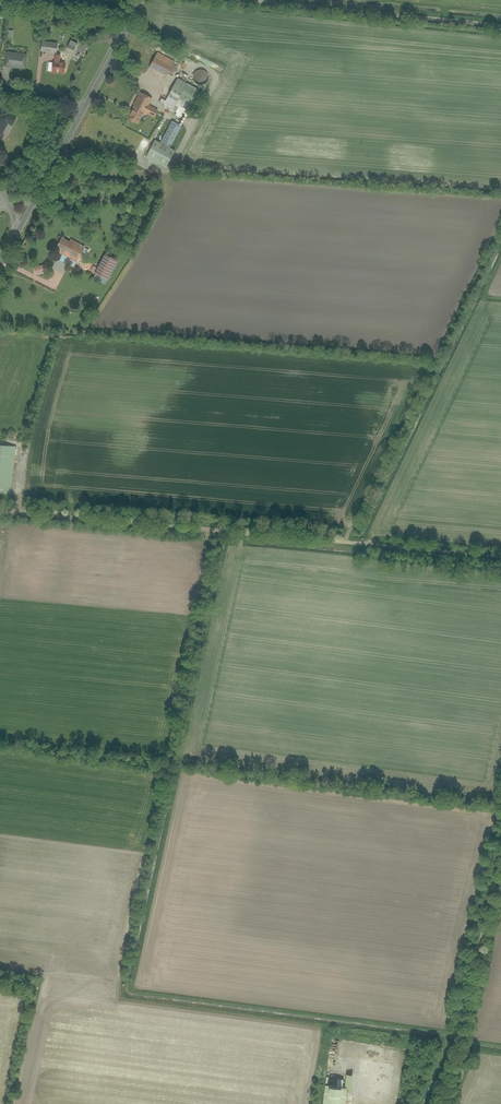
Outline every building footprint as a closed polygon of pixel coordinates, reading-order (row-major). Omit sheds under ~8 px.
[(78,44),(71,40),(67,47),(74,50),(78,44)] [(58,43),(42,41),(41,51),(57,53),(58,43)] [(27,54),(6,52),(4,67),(26,69),(27,54)] [(152,61),(171,71),(176,62),(157,52),(152,61)] [(56,61),(53,61),(52,72),(65,73),(66,62),(60,62),(61,55),(56,54),(56,61)] [(196,83),(198,85),(201,86),(204,85),(206,84),(208,82),(210,80),(210,78),(210,75),(209,73),(207,71),(205,69),(202,69),(200,69),(197,70),(195,72),(194,75),(193,78),(194,81),(196,83)] [(177,77),(163,104),(186,117),(200,90),(177,77)] [(127,117),(138,123),(152,98),(140,92),(127,117)] [(0,109),(0,135),(8,122),(11,116),(0,109)] [(17,119),(11,116),(8,122),(13,125),(17,119)] [(161,140),(172,146),(183,126),(172,120),(161,140)] [(70,259),(77,262),(86,246),(64,235),(56,251),(63,255),(70,259)] [(94,273),(107,281),(118,260),(105,253),(94,273)] [(70,259),(63,255),(56,267),(64,271),(70,259)] [(44,264),(34,267),(36,274),(46,272),(44,264)] [(0,444),(0,494),(11,495),(15,446),(0,444)] [(325,1084),(323,1103),(346,1103),(348,1087),(325,1084)]
